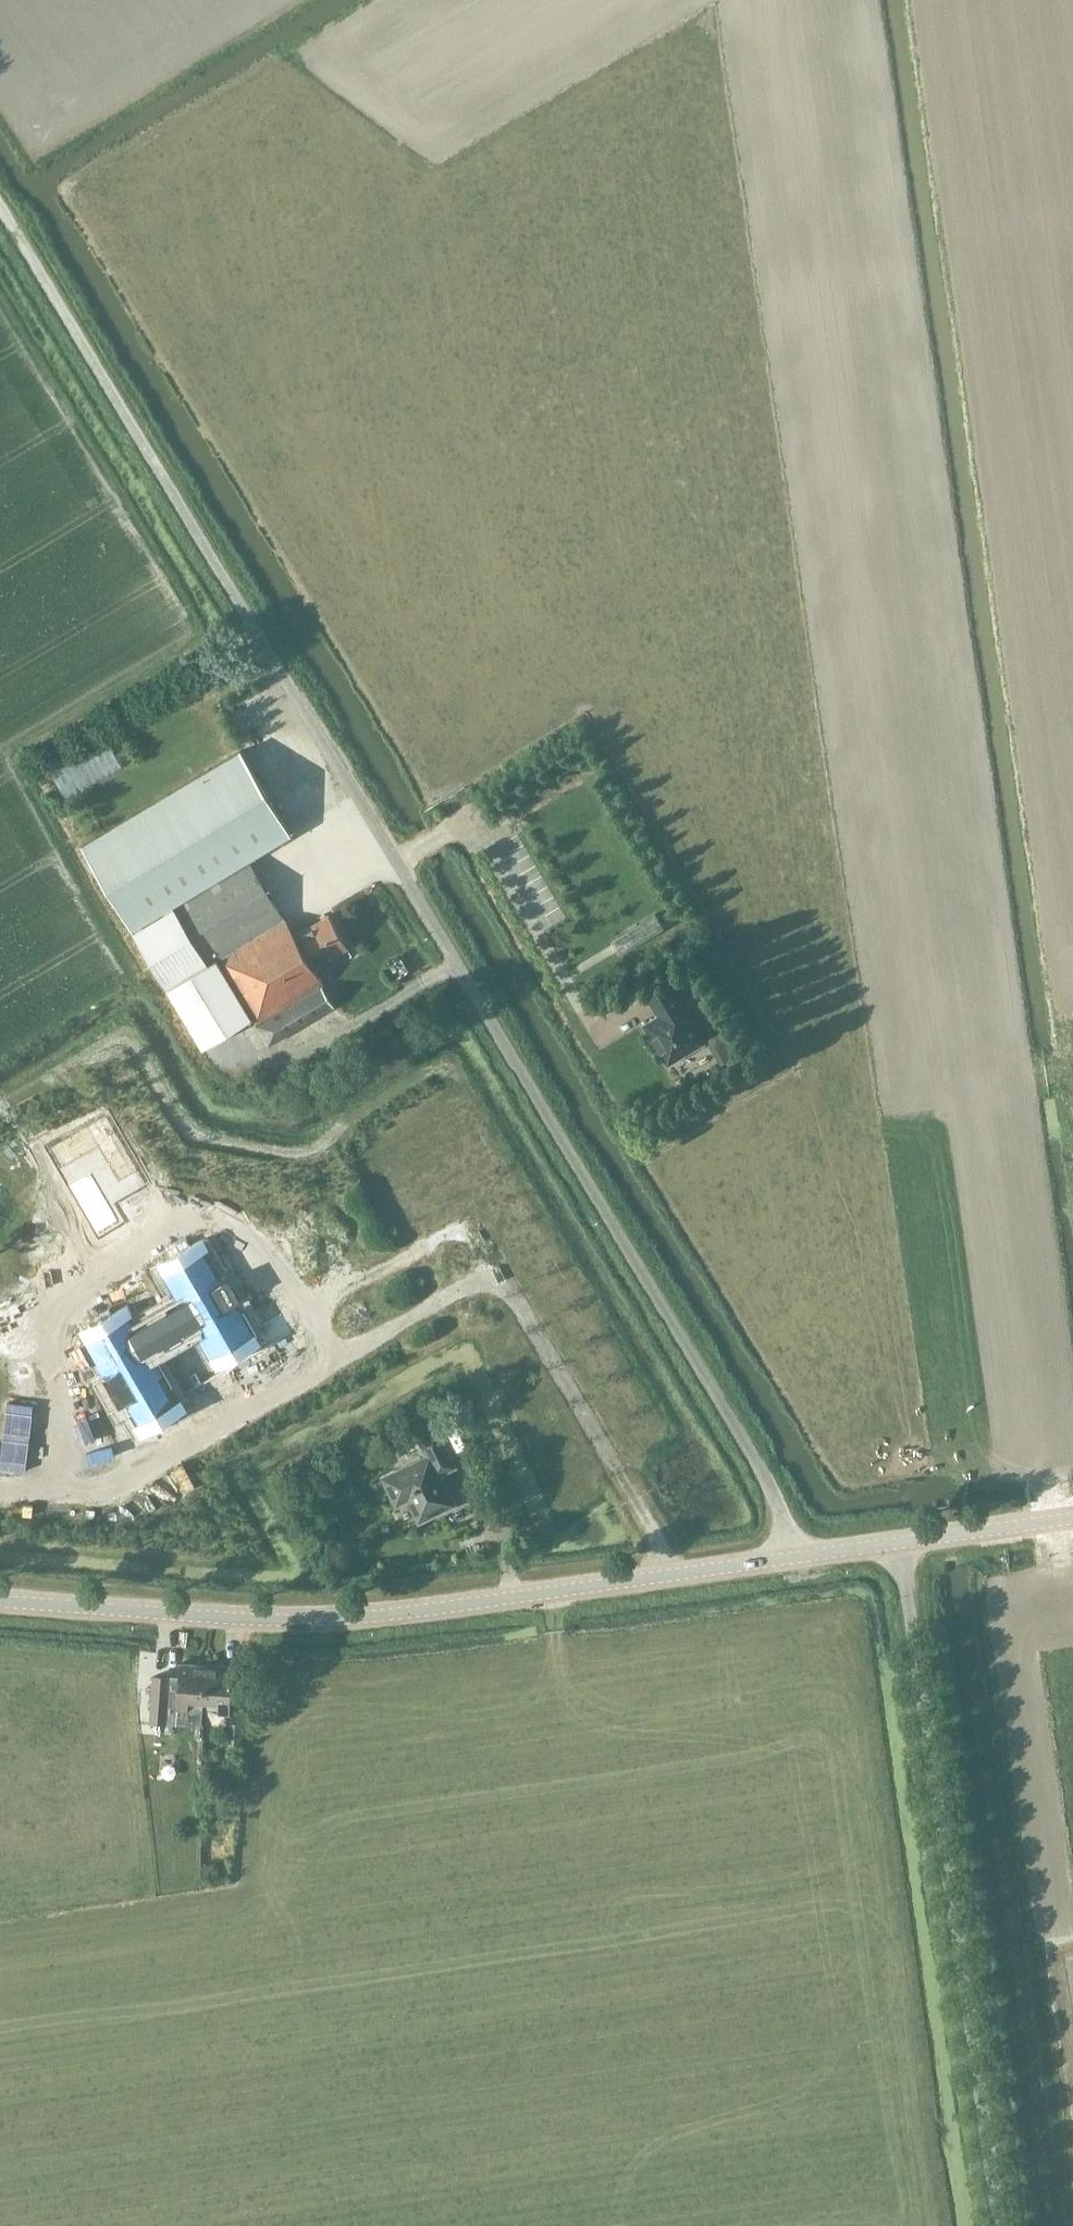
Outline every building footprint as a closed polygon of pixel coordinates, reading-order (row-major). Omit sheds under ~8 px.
[(97,730),(40,760),(58,794),(114,764),(97,730)] [(293,934),(250,862),(248,860),(291,835),(242,747),(81,843),(202,1050),(252,1019),(255,1024),(322,983),(314,969),(348,948),(328,914),(293,934)] [(690,1010),(669,975),(642,992),(656,1014),(640,1024),(666,1067),(706,1043),(687,1012),(690,1010)] [(322,985),(320,986),(256,1025),(268,1047),(335,1008),(322,985)] [(722,1029),(714,1034),(728,1057),(736,1052),(722,1029)] [(130,1316),(90,1339),(109,1373),(126,1402),(137,1422),(178,1399),(151,1353),(196,1327),(213,1355),(253,1332),(235,1301),(223,1280),(205,1248),(203,1249),(203,1250),(165,1272),(181,1300),(136,1326),(130,1316)] [(449,1460),(436,1432),(420,1440),(428,1457),(384,1479),(393,1498),(405,1492),(418,1520),(422,1519),(423,1522),(439,1514),(437,1511),(452,1504),(434,1467),(449,1460)] [(153,1675),(150,1721),(178,1723),(179,1712),(188,1713),(189,1701),(204,1702),(206,1664),(179,1663),(178,1676),(153,1675)] [(206,1664),(204,1702),(218,1703),(218,1714),(229,1715),(232,1665),(206,1664)] [(243,1723),(228,1722),(226,1744),(242,1745),(243,1723)] [(161,1728),(159,1755),(174,1756),(176,1729),(161,1728)]
